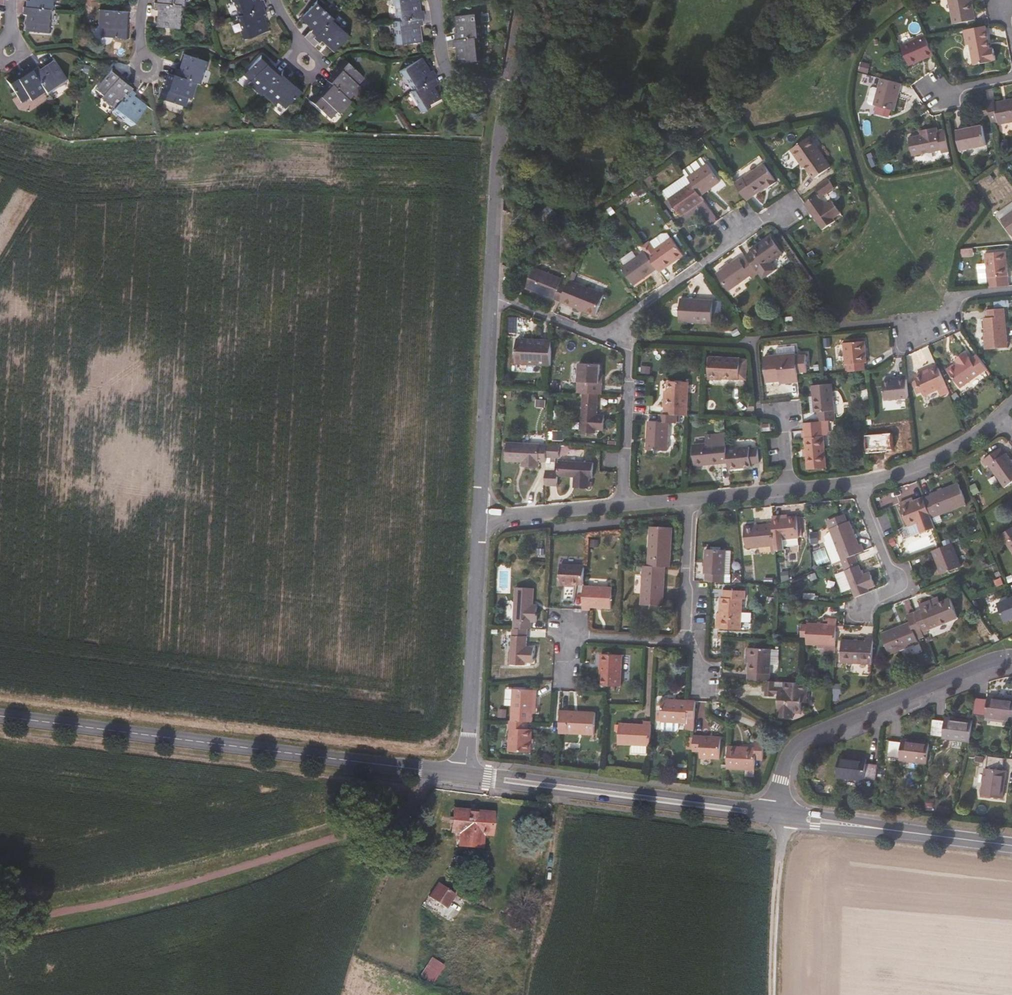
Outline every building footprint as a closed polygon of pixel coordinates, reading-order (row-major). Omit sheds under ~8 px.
[(52,0),(31,0),(31,1),(26,1),(26,7),(48,10),(51,10),(52,0)] [(263,0),(262,0),(259,1),(258,0),(230,0),(232,5),(234,4),(239,17),(263,8),(265,7),(263,0)] [(335,17),(325,7),(326,6),(319,0),(302,18),(314,29),(312,32),(317,37),(333,19),(335,17)] [(421,0),(396,0),(397,7),(399,7),(400,21),(397,22),(400,36),(398,36),(399,45),(423,42),(422,26),(425,25),(425,18),(427,18),(426,11),(422,11),(421,0)] [(972,0),(950,0),(954,24),(976,19),(972,0)] [(181,20),(182,13),(183,13),(183,5),(159,3),(156,3),(155,11),(159,11),(158,28),(183,29),(184,20),(181,20)] [(49,33),(50,24),(47,23),(48,10),(26,7),(23,7),(23,15),(26,16),(24,31),(49,33)] [(267,31),(262,16),(266,14),(263,8),(239,17),(237,18),(242,31),(239,31),(243,40),(267,31)] [(117,30),(118,19),(122,20),(122,12),(100,10),(99,28),(103,28),(102,37),(123,39),(124,30),(117,30)] [(486,38),(484,23),(486,23),(485,14),(460,16),(462,33),(459,34),(460,40),(484,38),(486,38)] [(336,52),(352,34),(345,28),(344,29),(333,19),(317,37),(315,39),(321,44),(323,41),(336,52)] [(991,50),(989,36),(987,26),(964,30),(967,45),(972,44),(976,65),(994,62),(994,61),(997,60),(995,49),(991,50)] [(934,55),(927,38),(927,37),(903,47),(911,65),(934,55)] [(485,52),(484,38),(460,40),(457,40),(458,48),(462,47),(464,64),(488,62),(487,52),(485,52)] [(265,93),(282,74),(284,72),(278,66),(274,71),(268,65),(271,61),(264,54),(247,73),(254,79),(252,82),(265,93)] [(204,77),(206,70),(208,71),(211,62),(188,55),(183,71),(179,69),(176,77),(199,84),(202,85),(204,78),(204,77)] [(441,85),(437,79),(440,78),(436,71),(432,73),(424,59),(403,71),(407,79),(409,78),(416,91),(414,92),(422,105),(421,106),(425,114),(446,100),(438,87),(441,85)] [(65,80),(53,61),(40,69),(38,67),(32,71),(43,87),(45,90),(57,83),(58,84),(65,80)] [(361,86),(368,79),(347,62),(341,69),(346,74),(340,80),(336,77),(331,83),(350,100),(352,102),(363,89),(361,86)] [(869,64),(861,62),(858,72),(867,74),(869,64)] [(43,87),(32,71),(29,67),(23,71),(26,75),(17,81),(12,74),(5,79),(19,99),(27,95),(28,97),(43,87)] [(130,89),(133,85),(127,81),(124,84),(117,79),(121,73),(114,67),(99,87),(106,92),(105,95),(118,105),(121,101),(130,89)] [(291,90),(284,83),(288,79),(282,74),(265,93),(263,95),(276,107),(278,105),(285,111),(304,91),(296,84),(291,90)] [(193,101),(199,84),(176,77),(171,76),(169,83),(175,85),(172,93),(164,91),(161,100),(188,109),(191,100),(193,101)] [(890,117),(892,110),(896,110),(903,84),(880,78),(878,89),(874,88),(870,89),(868,101),(870,104),(876,106),(875,113),(890,117)] [(350,100),(331,83),(328,81),(323,87),(328,90),(322,97),(317,93),(310,100),(330,118),(336,111),(339,112),(350,100)] [(147,106),(134,96),(136,94),(130,89),(121,101),(118,105),(116,108),(122,113),(123,112),(129,117),(128,118),(134,123),(147,106)] [(995,103),(994,100),(988,101),(993,124),(999,122),(999,125),(1011,122),(1011,99),(995,103)] [(987,145),(983,126),(957,131),(961,150),(987,145)] [(937,128),(926,130),(921,131),(922,135),(910,138),(913,155),(941,149),(937,128)] [(832,166),(811,136),(791,150),(803,168),(805,167),(814,179),(832,166)] [(721,182),(708,163),(707,164),(703,157),(684,171),(693,183),(702,196),(721,182)] [(775,182),(776,181),(764,164),(745,178),(743,178),(736,183),(748,201),(762,191),(763,193),(777,183),(775,182)] [(823,196),(835,187),(829,179),(816,187),(823,196)] [(705,200),(702,196),(693,183),(671,199),(683,216),(705,200)] [(835,218),(842,213),(833,200),(826,206),(818,195),(806,204),(824,230),(837,221),(835,218)] [(1001,220),(1011,235),(1011,212),(1001,220)] [(783,254),(771,236),(752,250),(753,252),(747,256),(748,257),(760,274),(763,279),(777,270),(771,262),(783,254)] [(660,272),(672,263),(684,255),(672,238),(648,254),(658,269),(660,272)] [(635,285),(658,269),(648,254),(646,252),(623,268),(635,285)] [(1009,277),(1007,252),(986,254),(987,278),(1009,277)] [(739,258),(730,264),(728,262),(716,271),(718,273),(717,274),(729,291),(750,276),(753,279),(760,274),(748,257),(741,262),(739,258)] [(978,264),(978,284),(986,284),(986,264),(978,264)] [(569,285),(562,283),(563,279),(535,267),(527,288),(562,302),(569,285)] [(597,315),(605,294),(571,281),(569,285),(562,302),(597,315)] [(713,324),(714,299),(681,298),(680,322),(713,324)] [(1008,348),(1004,308),(988,310),(988,318),(984,319),(987,349),(1008,348)] [(552,365),(553,340),(519,339),(517,363),(552,365)] [(866,361),(864,342),(844,343),(846,365),(848,365),(849,372),(865,371),(864,364),(867,363),(866,361)] [(800,377),(797,353),(765,356),(767,382),(781,381),(781,384),(800,382),(800,377)] [(962,389),(990,370),(979,355),(973,359),(970,356),(969,357),(966,353),(959,358),(961,362),(949,371),(962,389)] [(747,380),(745,361),(741,361),(741,359),(710,357),(709,378),(747,380)] [(600,383),(601,365),(580,363),(579,393),(583,393),(599,394),(603,394),(603,383),(600,383)] [(947,386),(938,366),(916,377),(924,395),(947,386)] [(907,375),(898,376),(892,377),(892,380),(884,380),(886,400),(909,398),(907,375)] [(688,408),(689,383),(669,381),(668,397),(665,397),(665,406),(688,408)] [(836,420),(832,384),(813,386),(815,411),(819,411),(820,421),(824,421),(828,420),(836,420)] [(924,397),(926,402),(941,396),(939,391),(924,397)] [(598,414),(599,394),(583,393),(581,432),(597,433),(597,430),(605,430),(606,414),(598,414)] [(669,451),(670,422),(677,423),(678,415),(658,414),(658,421),(648,421),(647,449),(669,451)] [(828,420),(824,421),(820,421),(805,423),(807,450),(804,450),(804,457),(808,457),(809,469),(827,467),(824,435),(829,435),(828,420)] [(707,435),(707,444),(694,445),(696,466),(730,463),(728,449),(728,443),(727,433),(707,435)] [(547,457),(548,445),(506,444),(505,461),(521,461),(521,466),(527,466),(537,466),(537,462),(547,462),(547,457)] [(560,457),(561,445),(548,444),(548,445),(547,457),(560,457)] [(730,469),(741,468),(745,467),(753,467),(753,463),(761,462),(760,449),(751,449),(751,446),(728,449),(730,463),(730,469)] [(1007,453),(1005,455),(1000,448),(983,460),(988,467),(990,466),(1005,487),(1011,482),(1011,460),(1007,453)] [(594,478),(595,462),(560,461),(559,472),(547,471),(546,484),(558,485),(558,476),(575,476),(574,487),(590,488),(590,478),(594,478)] [(933,517),(967,504),(959,483),(931,494),(931,495),(925,498),(932,516),(933,517)] [(932,516),(925,498),(925,496),(902,506),(910,525),(932,516)] [(788,516),(788,514),(773,515),(773,522),(776,546),(776,551),(785,550),(785,547),(799,545),(799,538),(800,538),(800,536),(802,536),(801,516),(798,516),(798,515),(788,516)] [(826,543),(828,546),(834,563),(841,560),(855,554),(865,550),(862,543),(859,544),(849,521),(847,522),(844,515),(830,521),(827,521),(835,540),(826,543)] [(776,546),(773,522),(745,525),(747,548),(776,546)] [(670,566),(673,527),(651,526),(649,565),(665,566),(670,566)] [(1000,535),(1011,552),(1011,528),(1000,535)] [(942,574),(944,573),(961,567),(961,565),(952,543),(933,551),(942,574)] [(725,582),(726,550),(706,549),(705,573),(706,573),(706,581),(710,581),(725,582)] [(858,561),(855,554),(841,560),(844,567),(858,561)] [(585,584),(586,565),(562,564),(561,583),(585,584)] [(663,605),(665,566),(649,565),(644,565),(641,603),(663,605)] [(876,586),(870,571),(863,574),(860,565),(846,571),(847,573),(840,576),(843,585),(850,582),(856,597),(870,592),(869,589),(876,586)] [(616,595),(616,588),(613,588),(613,585),(585,584),(583,610),(591,611),(591,607),(612,608),(612,595),(616,595)] [(537,621),(538,605),(532,604),(533,587),(517,587),(515,620),(537,621)] [(723,598),(723,613),(720,612),(719,628),(741,629),(742,599),(745,599),(745,590),(726,589),(726,599),(723,598)] [(950,598),(941,601),(938,597),(920,604),(922,609),(915,611),(923,630),(932,626),(933,628),(958,618),(950,598)] [(1011,621),(1011,599),(992,608),(1000,627),(1011,621)] [(916,635),(924,633),(923,630),(915,611),(907,615),(910,622),(883,633),(891,653),(919,643),(916,635)] [(807,644),(820,645),(820,648),(827,648),(827,652),(836,652),(838,626),(837,618),(829,618),(829,620),(817,620),(817,623),(793,622),(793,636),(807,637),(807,644)] [(533,663),(534,646),(527,646),(528,628),(513,628),(511,664),(526,665),(526,663),(533,663)] [(873,663),(874,639),(867,639),(867,642),(843,640),(842,661),(873,663)] [(770,680),(771,649),(746,648),(745,679),(767,680),(770,680)] [(621,686),(623,655),(602,654),(601,685),(621,686)] [(775,692),(776,681),(770,680),(767,680),(766,696),(775,695),(775,692)] [(775,692),(779,693),(778,710),(780,710),(779,716),(794,717),(794,711),(802,711),(803,700),(808,700),(809,682),(776,681),(775,692)] [(533,721),(533,713),(536,713),(537,690),(513,688),(511,720),(529,721),(533,721)] [(988,696),(988,699),(975,698),(973,714),(985,716),(985,717),(1011,720),(1011,698),(988,696)] [(663,702),(662,722),(661,728),(664,732),(676,732),(679,728),(679,722),(688,722),(686,749),(694,749),(694,736),(696,700),(679,700),(679,703),(663,702)] [(595,734),(597,712),(562,710),(560,733),(595,734)] [(969,742),(972,720),(945,717),(944,720),(933,718),(930,736),(943,738),(942,739),(969,742)] [(532,752),(533,729),(528,729),(529,721),(511,720),(510,720),(509,728),(511,728),(510,731),(509,751),(532,752)] [(652,746),(653,721),(644,721),(644,724),(620,723),(620,745),(633,745),(633,753),(648,753),(648,746),(652,746)] [(721,759),(722,737),(694,736),(694,749),(694,753),(701,753),(701,758),(721,759)] [(927,763),(929,741),(902,738),(901,742),(890,741),(888,757),(900,758),(899,760),(927,763)] [(756,747),(740,746),(729,746),(728,768),(756,769),(756,759),(764,759),(764,742),(757,742),(756,747)] [(876,781),(879,764),(866,762),(866,759),(839,756),(837,777),(864,780),(864,779),(876,781)] [(1003,797),(1006,771),(1003,770),(1005,758),(988,756),(987,768),(985,769),(982,795),(1003,797)] [(502,833),(504,814),(466,809),(465,828),(474,829),(473,843),(491,846),(492,832),(502,833)] [(470,891),(454,881),(445,895),(462,905),(470,891)] [(432,984),(444,965),(432,957),(420,976),(432,984)]
